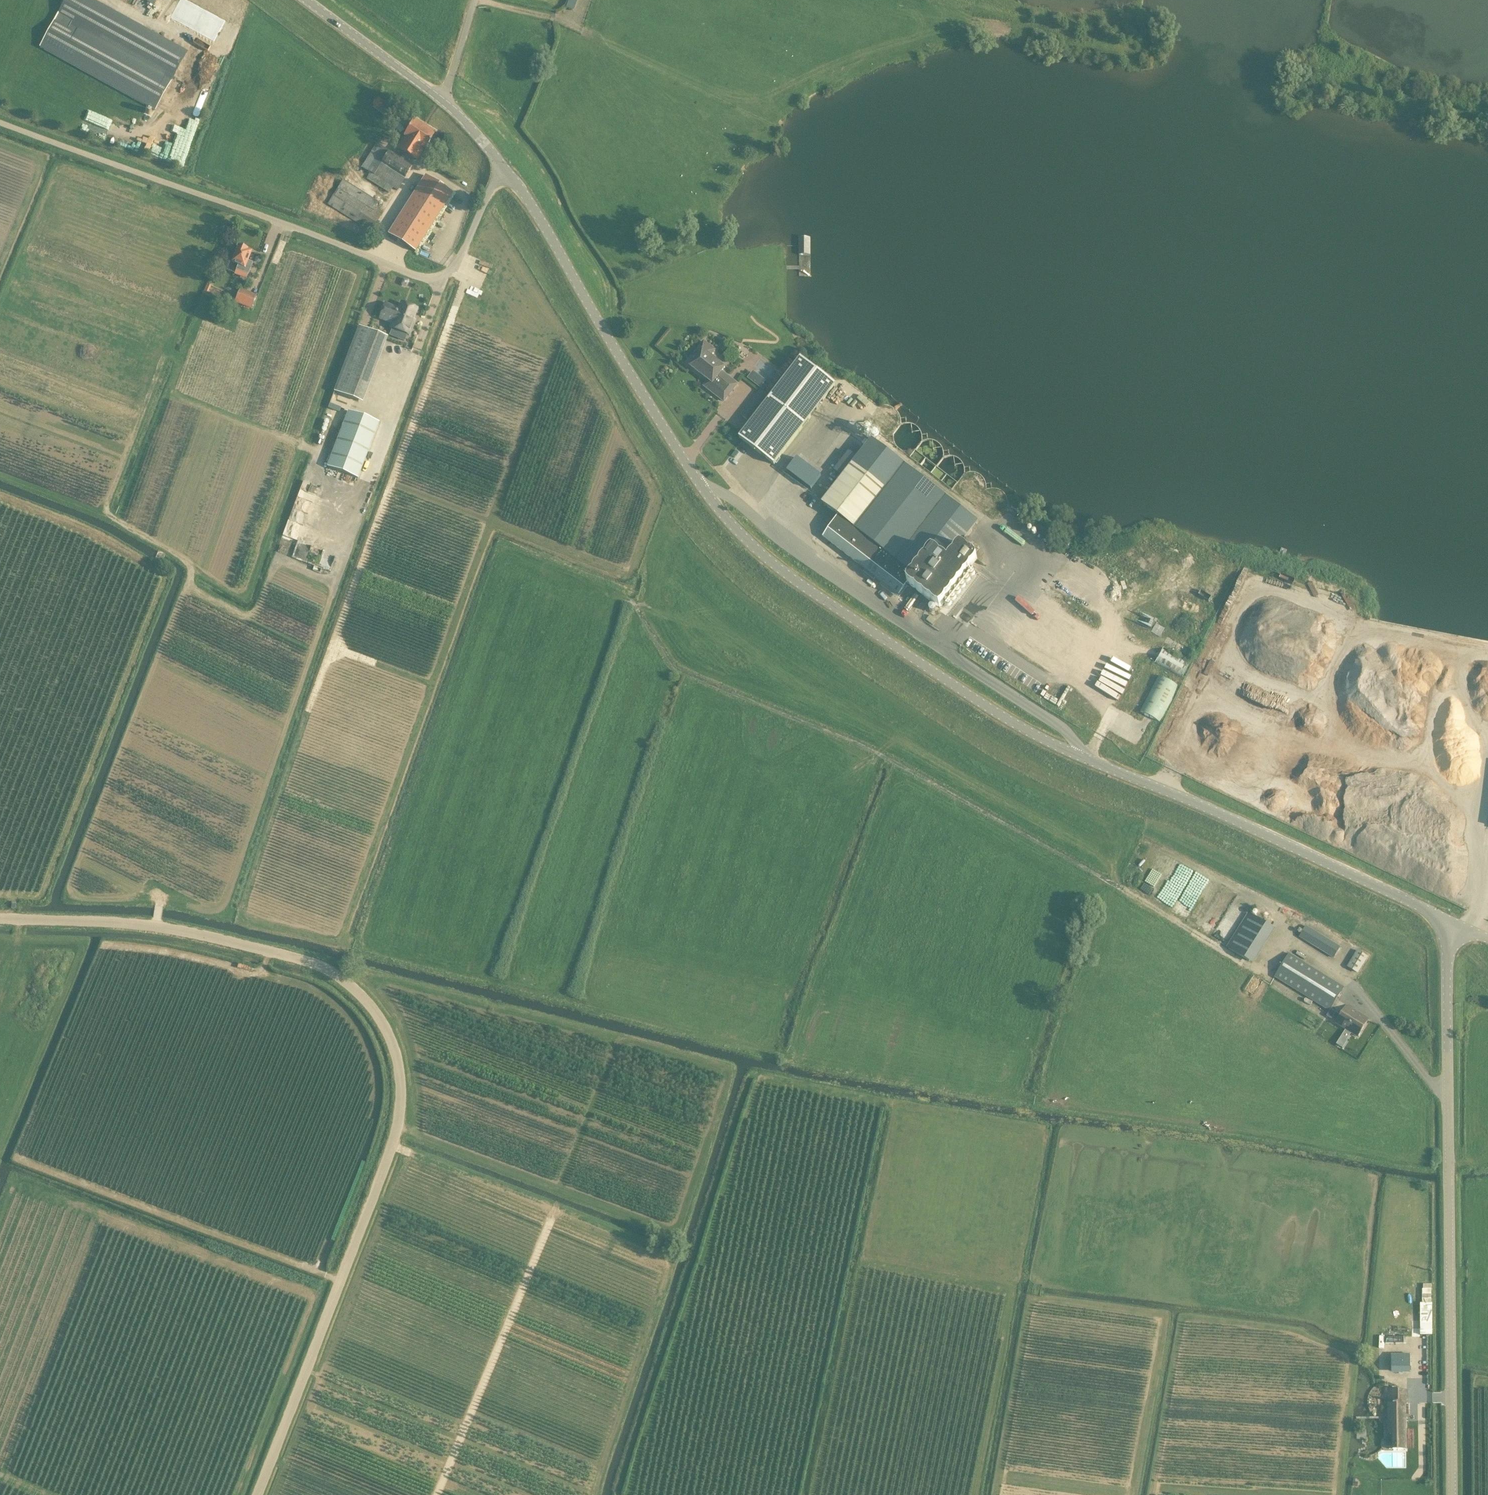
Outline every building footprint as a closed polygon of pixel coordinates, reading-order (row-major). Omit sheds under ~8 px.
[(40,47),(155,111),(188,51),(95,0),(66,0),(63,5),(40,47)] [(224,20),(225,20),(189,0),(180,0),(169,19),(212,43),(224,20)] [(566,6),(573,9),(576,0),(568,0),(566,6)] [(395,121),(400,113),(377,97),(376,98),(372,104),(395,121)] [(88,112),(81,132),(145,154),(149,143),(109,128),(111,120),(88,112)] [(425,150),(435,134),(413,121),(403,136),(404,137),(396,149),(416,161),(424,149),(425,150)] [(412,168),(388,152),(376,144),(361,168),(370,173),(366,179),(389,194),(393,188),(397,191),(405,180),(404,180),(412,168)] [(425,176),(388,235),(415,252),(452,193),(425,176)] [(378,203),(342,181),(327,205),(371,233),(382,216),(373,211),(378,203)] [(253,263),(247,261),(251,252),(246,250),(245,248),(242,247),(240,248),(238,247),(232,263),(238,266),(236,271),(248,275),(253,263)] [(230,301),(234,303),(246,307),(251,309),(257,296),(240,289),(239,294),(233,292),(230,301)] [(384,303),(379,319),(390,323),(388,327),(409,334),(414,320),(412,320),(417,309),(400,302),(397,308),(384,303)] [(359,327),(334,393),(359,402),(383,336),(359,327)] [(737,384),(721,372),(725,368),(710,356),(714,350),(704,342),(695,354),(698,356),(690,366),(712,383),(707,389),(724,402),(737,384)] [(739,438),(741,440),(774,465),(835,385),(805,361),(800,358),(739,438)] [(764,385),(766,382),(754,373),(748,380),(760,390),(761,389),(764,392),(767,388),(764,385)] [(743,417),(749,421),(766,399),(760,395),(743,417)] [(347,411),(326,467),(358,479),(379,423),(347,411)] [(928,586),(978,523),(943,496),(944,495),(871,439),(856,458),(848,451),(833,471),(841,477),(821,503),(837,515),(821,536),(897,594),(913,574),(928,586)] [(1086,623),(1089,617),(1071,606),(1067,612),(1086,623)] [(1307,724),(1338,657),(1332,655),(1333,653),(1328,650),(1331,645),(1325,643),(1306,683),(1310,685),(1294,718),(1307,724)] [(1190,664),(1163,650),(1156,664),(1182,678),(1190,664)] [(1159,721),(1177,685),(1157,675),(1139,711),(1159,721)] [(1248,912),(1226,947),(1253,964),(1275,928),(1248,912)] [(1340,947),(1306,926),(1299,937),(1333,958),(1340,947)] [(1367,958),(1356,951),(1346,967),(1357,974),(1357,973),(1367,958)] [(1335,1023),(1346,1030),(1357,1012),(1346,1006),(1336,1000),(1344,987),(1289,953),(1273,977),(1329,1012),(1330,1009),(1340,1016),(1335,1023)] [(1357,1037),(1368,1019),(1357,1012),(1346,1030),(1357,1037)] [(1392,1371),(1411,1371),(1410,1355),(1392,1355),(1392,1371)] [(1392,1449),(1406,1449),(1405,1403),(1407,1403),(1407,1390),(1391,1390),(1391,1403),(1388,1403),(1388,1422),(1392,1422),(1392,1449)]
